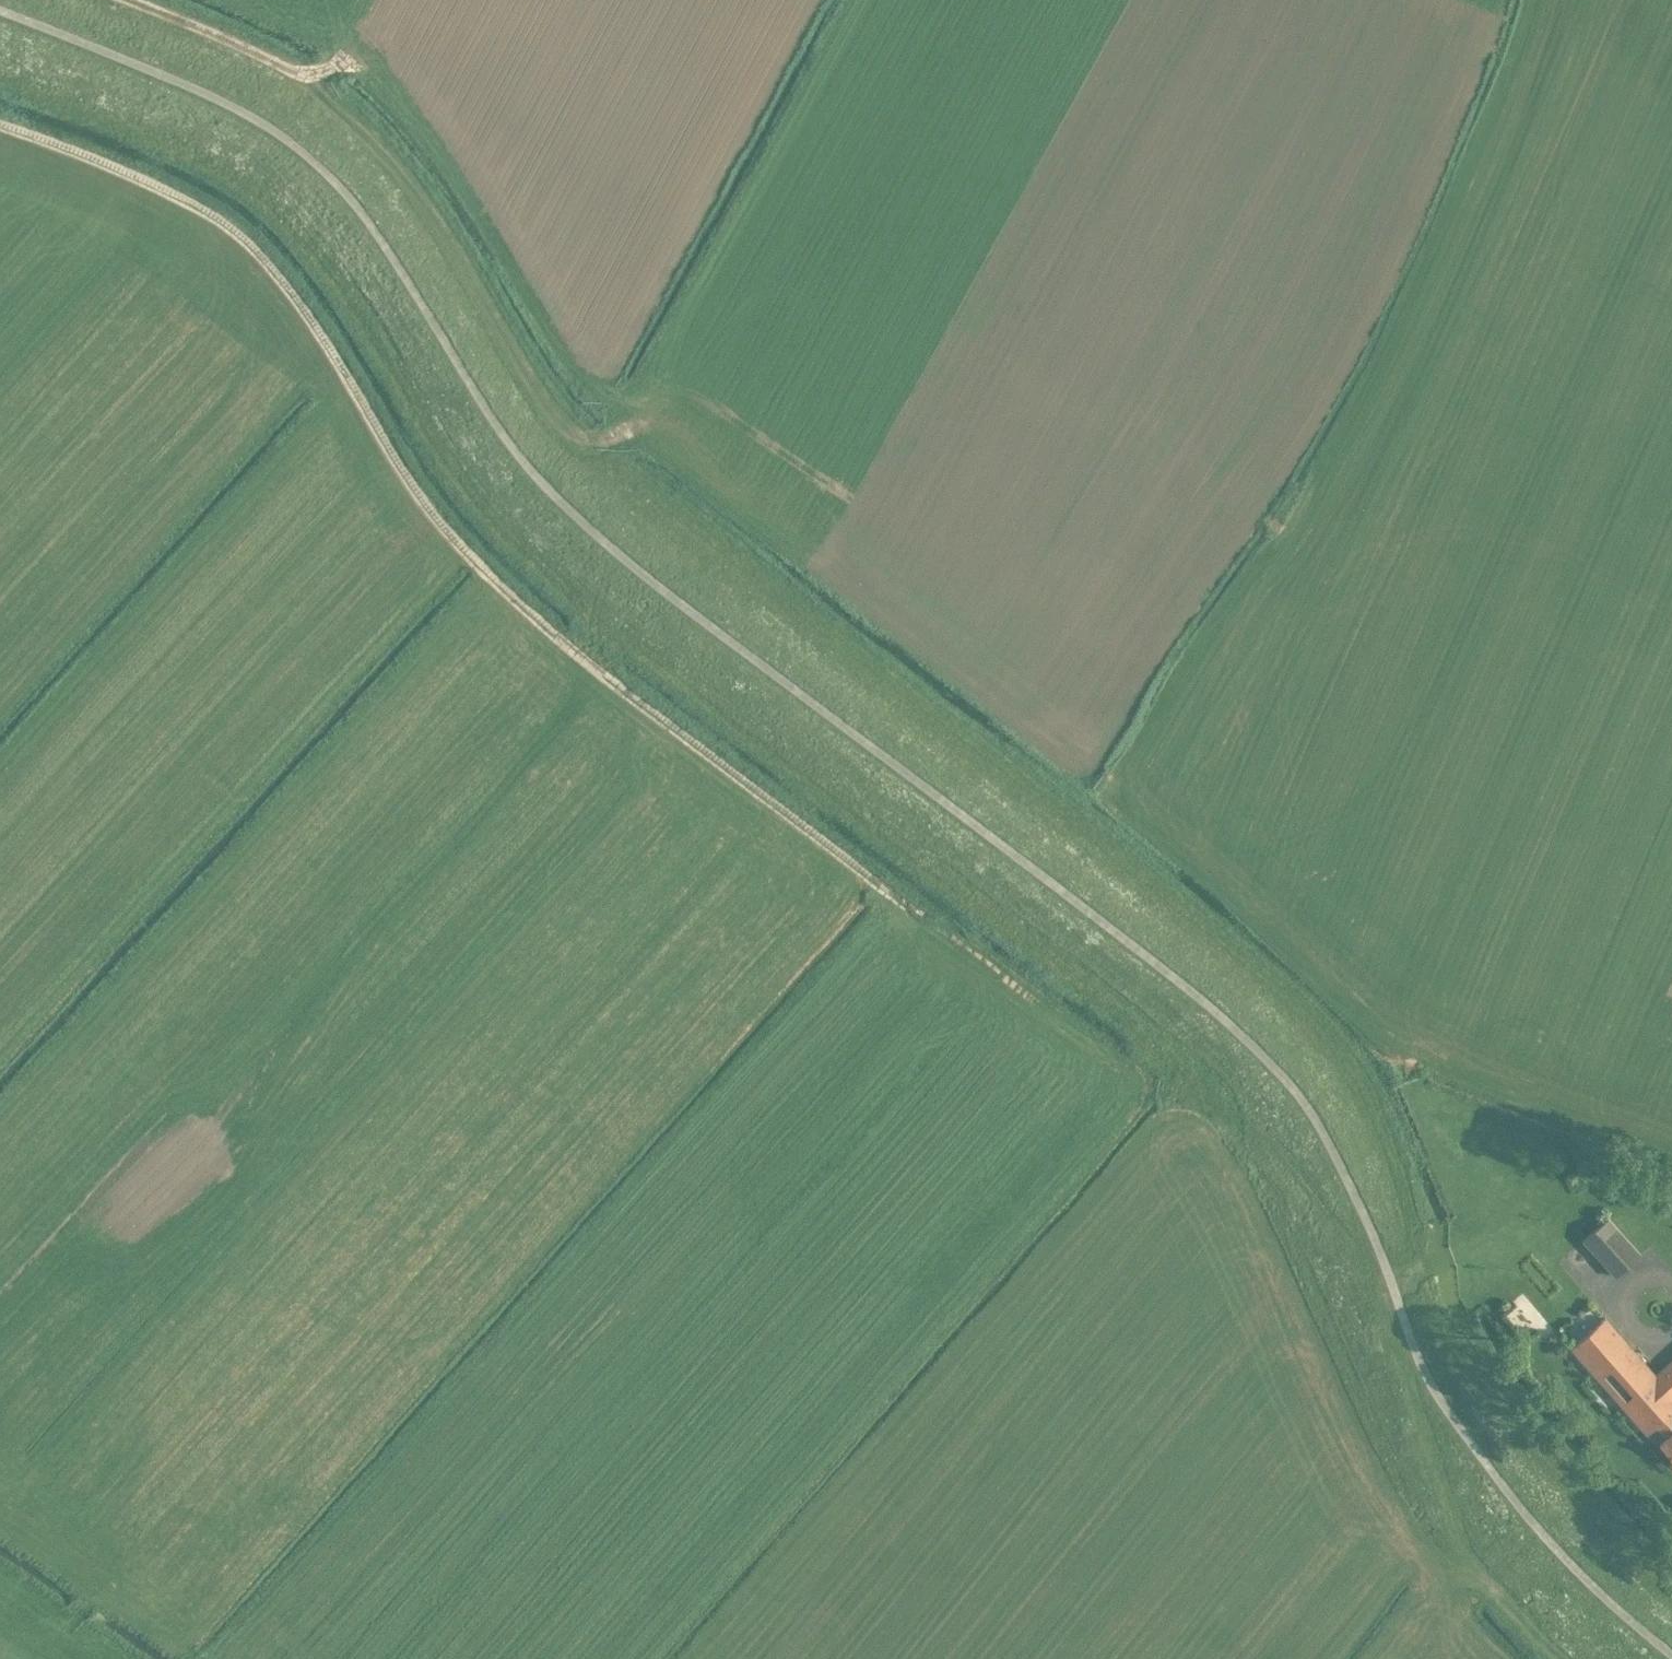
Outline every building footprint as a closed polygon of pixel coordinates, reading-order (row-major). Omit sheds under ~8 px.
[(1612,1273),(1638,1250),(1607,1213),(1580,1235),(1612,1273)] [(1671,1375),(1671,1354),(1653,1370),(1603,1313),(1569,1342),(1635,1417),(1640,1413),(1639,1411),(1667,1386),(1664,1382),(1671,1375)] [(1664,1382),(1667,1386),(1639,1411),(1640,1413),(1635,1417),(1645,1428),(1654,1421),(1664,1432),(1657,1439),(1671,1455),(1671,1408),(1670,1406),(1671,1405),(1671,1375),(1664,1382)]
